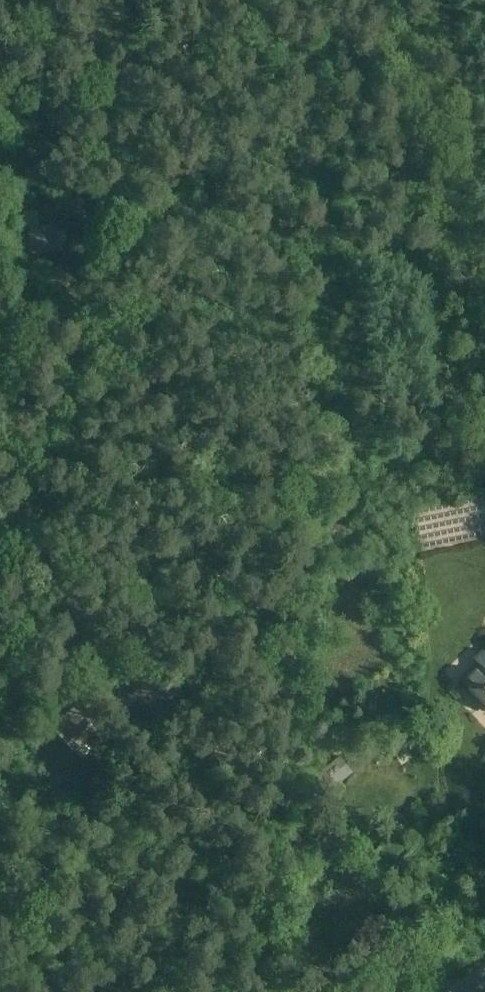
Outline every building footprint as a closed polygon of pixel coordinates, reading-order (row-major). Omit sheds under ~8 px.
[(55,216),(75,215),(75,202),(55,203),(55,216)] [(55,258),(55,227),(34,227),(34,215),(22,215),(22,227),(26,227),(27,258),(55,258)] [(461,681),(484,705),(484,656),(461,681)] [(73,752),(96,734),(85,721),(63,739),(73,752)] [(341,759),(313,781),(326,797),(354,775),(341,759)]
